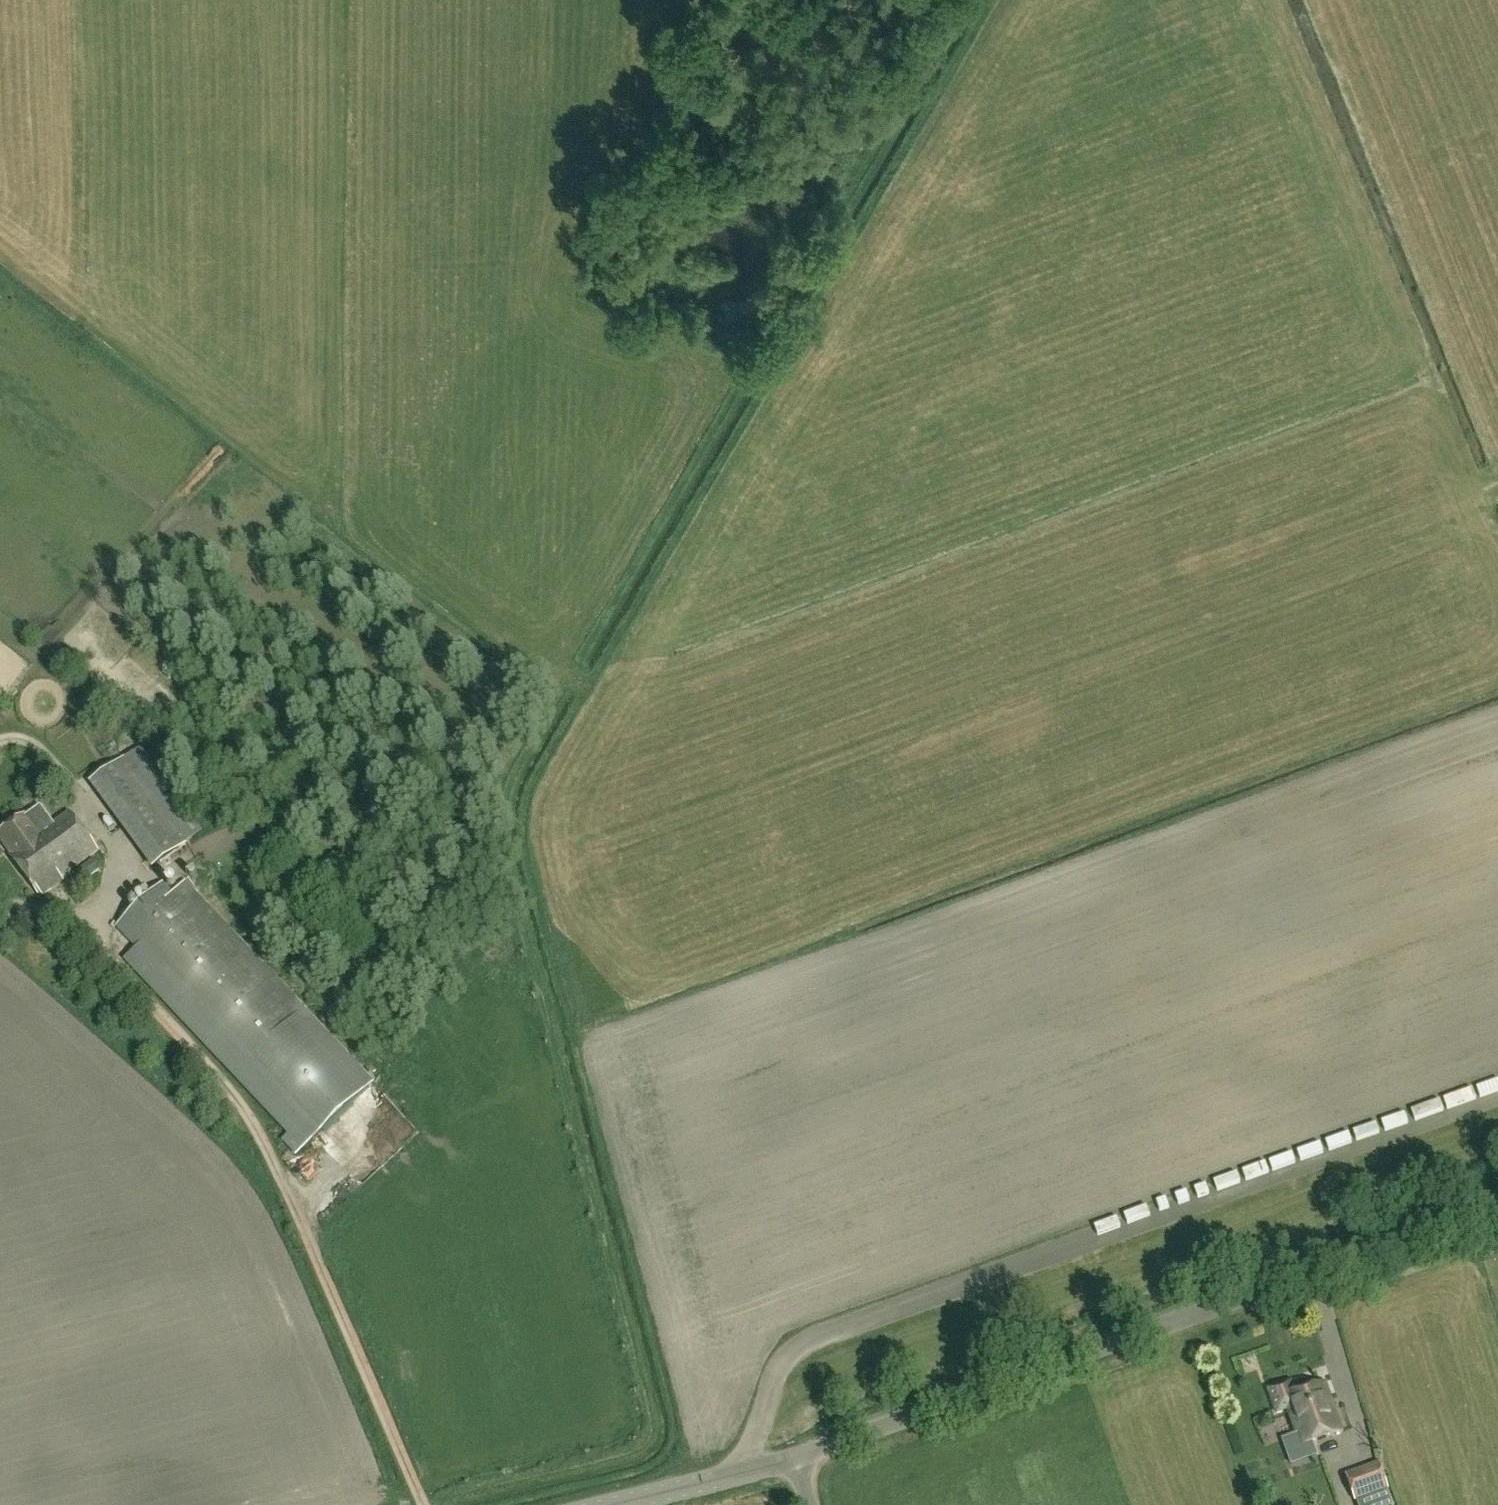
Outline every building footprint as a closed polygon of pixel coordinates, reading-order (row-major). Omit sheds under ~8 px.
[(170,855),(108,771),(78,794),(140,878),(170,855)] [(40,893),(44,895),(52,890),(51,884),(98,851),(69,812),(38,835),(24,815),(0,833),(0,839),(11,854),(9,856),(37,895),(40,893)] [(302,1149),(372,1083),(184,883),(173,893),(163,883),(116,927),(136,948),(134,950),(138,953),(139,952),(142,955),(130,966),(302,1149)] [(356,1189),(366,1185),(358,1167),(348,1171),(356,1189)] [(1287,1411),(1301,1448),(1342,1432),(1323,1383),(1293,1394),(1289,1382),(1266,1391),(1275,1415),(1287,1411)] [(1390,1492),(1379,1462),(1344,1475),(1354,1503),(1390,1492)]
